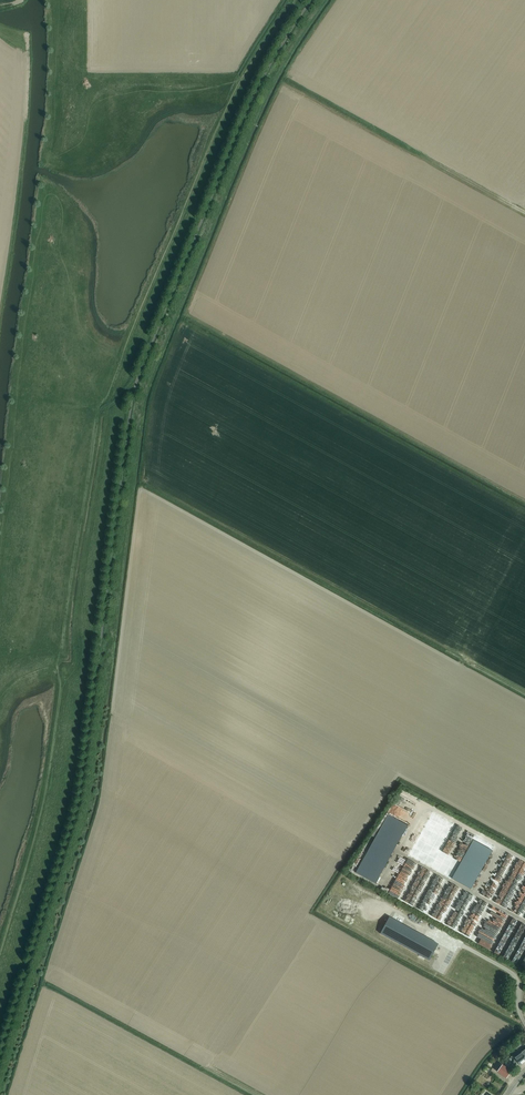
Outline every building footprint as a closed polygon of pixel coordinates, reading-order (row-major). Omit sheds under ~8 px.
[(416,844),(401,875),(407,878),(423,847),(416,844)] [(389,879),(384,885),(389,889),(394,883),(389,879)] [(478,898),(470,909),(477,914),(485,902),(478,898)] [(429,960),(438,944),(428,939),(428,938),(389,917),(380,933),(429,960)] [(523,933),(511,946),(517,950),(524,940),(524,921),(520,917),(516,922),(519,925),(517,928),(523,933)] [(508,1069),(511,1071),(518,1062),(520,1065),(524,1061),(524,1050),(515,1057),(515,1059),(513,1060),(514,1061),(513,1062),(511,1062),(509,1065),(510,1067),(508,1069)] [(502,1064),(497,1071),(506,1078),(511,1071),(508,1069),(502,1064)]
